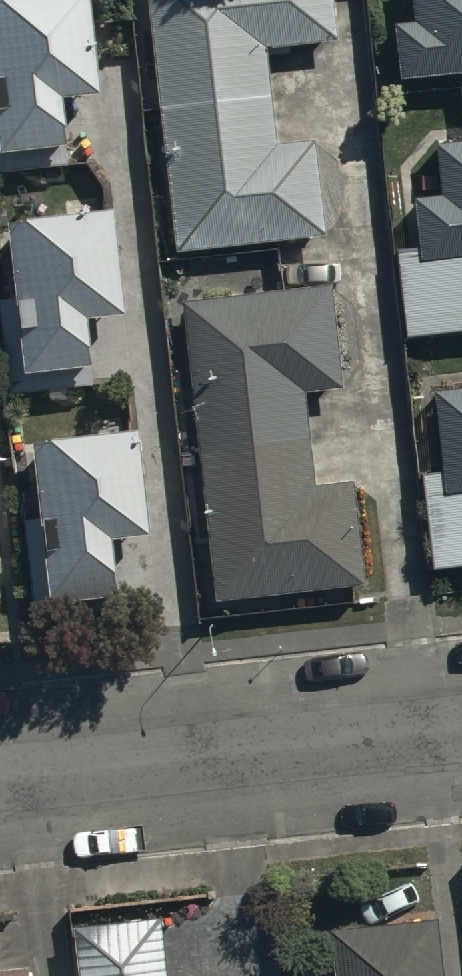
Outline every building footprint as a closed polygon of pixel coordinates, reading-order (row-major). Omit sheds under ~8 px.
[(57,79),(99,74),(91,0),(0,0),(0,163),(66,155),(57,79)] [(337,31),(333,0),(149,0),(177,244),(325,227),(314,132),(277,136),(266,39),(337,31)] [(415,12),(393,15),(399,70),(461,64),(461,0),(413,0),(415,12)] [(437,136),(443,188),(415,191),(420,244),(398,247),(406,329),(461,323),(461,133),(437,136)] [(82,302),(123,298),(111,192),(6,204),(16,290),(0,292),(0,302),(10,387),(90,378),(82,302)] [(305,384),(342,380),(331,278),(183,295),(216,593),(365,577),(353,473),(316,477),(305,384)] [(435,384),(444,467),(423,469),(433,562),(461,559),(461,381),(435,384)] [(32,425),(41,511),(24,513),(35,614),(126,604),(118,522),(147,519),(136,414),(32,425)] [(438,912),(331,924),(336,975),(445,975),(438,912)] [(156,919),(71,928),(76,975),(162,975),(156,919)] [(29,952),(0,956),(0,975),(31,975),(29,952)]
